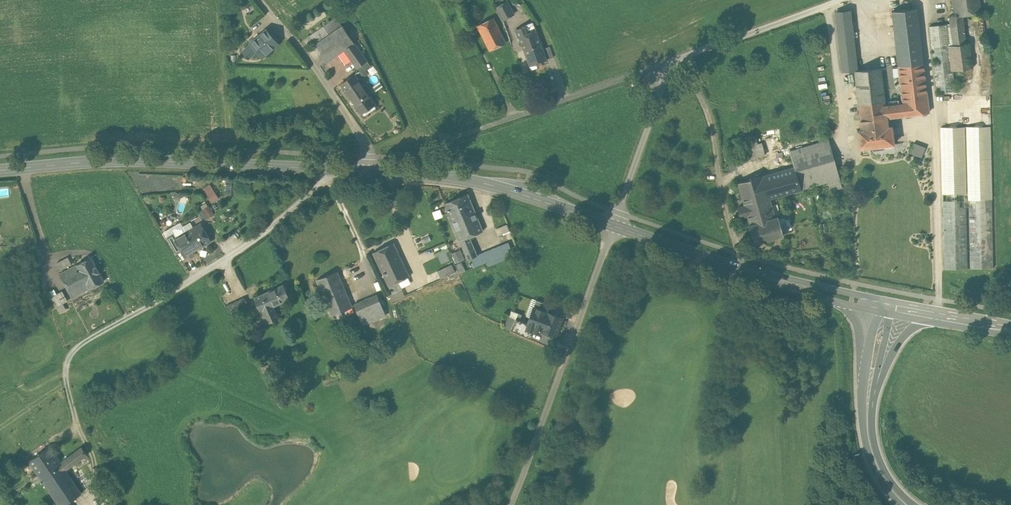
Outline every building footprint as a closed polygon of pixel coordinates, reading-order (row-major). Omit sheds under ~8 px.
[(955,15),(962,15),(963,15),(981,13),(979,0),(953,0),(955,15)] [(507,1),(496,7),(503,20),(514,13),(507,1)] [(850,7),(835,13),(836,24),(852,22),(850,7)] [(917,8),(892,11),(900,75),(925,72),(917,8)] [(955,15),(954,15),(949,16),(953,45),(966,43),(962,15),(955,15)] [(310,37),(315,45),(342,25),(337,17),(310,37)] [(493,17),(477,25),(487,44),(503,36),(493,17)] [(533,22),(524,25),(523,25),(523,26),(517,28),(516,29),(517,30),(515,31),(517,37),(519,36),(524,50),(530,66),(547,59),(543,48),(536,29),(533,22)] [(852,22),(836,24),(840,52),(855,50),(852,22)] [(948,24),(929,26),(937,93),(956,90),(953,70),(952,70),(949,45),(950,45),(948,24)] [(342,25),(315,45),(327,62),(334,56),(344,49),(354,42),(342,25)] [(278,43),(266,30),(251,43),(242,51),(249,58),(257,51),(262,56),(278,43)] [(503,36),(487,44),(490,50),(506,42),(503,36)] [(367,61),(354,42),(344,49),(350,57),(357,68),(362,64),(367,61)] [(966,43),(953,45),(950,45),(949,45),(952,70),(953,70),(972,68),(969,43),(966,43)] [(550,46),(543,48),(547,59),(553,57),(550,46)] [(350,57),(344,49),(334,56),(339,64),(350,57)] [(851,56),(840,58),(842,73),(852,72),(851,56)] [(365,69),(362,64),(357,68),(363,77),(369,73),(365,69)] [(881,68),(855,71),(861,120),(887,117),(886,106),(881,68)] [(925,72),(900,75),(903,104),(886,106),(887,117),(929,112),(925,72)] [(375,104),(354,74),(341,83),(362,113),(364,114),(375,106),(374,104),(375,104)] [(887,117),(861,120),(862,129),(888,126),(887,117)] [(964,120),(940,121),(944,269),(968,269),(966,204),(968,204),(970,269),(994,268),(990,120),(969,120),(967,120),(968,201),(966,201),(964,120)] [(862,129),(857,129),(860,148),(894,144),(892,125),(888,126),(862,129)] [(829,139),(790,150),(795,166),(801,189),(828,181),(831,190),(842,187),(840,178),(829,139)] [(922,157),(927,145),(914,141),(910,152),(922,157)] [(762,142),(729,151),(733,163),(765,154),(762,142)] [(790,150),(774,154),(779,171),(795,166),(790,150)] [(779,171),(764,175),(770,198),(801,189),(795,166),(779,171)] [(764,175),(750,179),(761,220),(775,216),(770,198),(764,175)] [(750,179),(738,182),(744,205),(737,207),(740,217),(748,215),(750,224),(761,220),(750,179)] [(211,182),(203,187),(211,202),(220,197),(211,182)] [(467,193),(445,203),(456,230),(479,220),(467,193)] [(209,206),(202,209),(206,215),(212,212),(209,206)] [(750,224),(749,224),(754,243),(784,235),(778,215),(775,216),(761,220),(750,224)] [(479,220),(456,230),(468,259),(471,258),(475,266),(487,261),(483,252),(479,254),(477,255),(469,236),(483,230),(479,220)] [(200,223),(186,231),(181,222),(164,232),(167,237),(173,234),(175,237),(174,238),(181,250),(185,256),(211,241),(200,223)] [(508,222),(497,227),(500,234),(511,229),(508,222)] [(173,234),(167,237),(176,253),(181,250),(174,238),(175,237),(173,234)] [(502,244),(505,254),(514,251),(511,241),(502,244)] [(394,242),(373,252),(388,286),(398,281),(410,276),(394,242)] [(490,249),(483,252),(487,261),(503,255),(505,254),(502,244),(490,249)] [(461,248),(451,252),(455,262),(465,258),(461,248)] [(503,255),(487,261),(489,265),(504,259),(503,255)] [(68,257),(57,263),(60,269),(71,264),(68,257)] [(104,280),(91,257),(77,264),(85,279),(78,282),(84,292),(104,280)] [(463,260),(456,263),(460,272),(467,269),(463,260)] [(77,264),(60,273),(73,298),(84,292),(78,282),(85,279),(77,264)] [(452,264),(437,271),(441,278),(455,271),(452,264)] [(337,271),(317,279),(331,315),(352,306),(337,271)] [(398,281),(388,286),(392,293),(402,288),(398,281)] [(283,284),(255,297),(261,311),(255,314),(260,325),(268,321),(268,322),(278,317),(273,306),(289,298),(283,284)] [(68,300),(62,291),(57,294),(62,304),(63,303),(68,300)] [(62,304),(57,294),(52,297),(60,312),(66,309),(63,303),(62,304)] [(377,294),(354,304),(359,315),(368,312),(382,306),(377,294)] [(245,297),(226,305),(233,318),(251,310),(245,297)] [(550,305),(536,300),(534,307),(547,312),(550,305)] [(547,312),(534,307),(528,324),(535,327),(540,329),(541,329),(556,334),(562,317),(547,312)] [(368,312),(359,315),(363,324),(371,321),(368,312)] [(510,315),(505,328),(510,330),(516,318),(510,315)] [(528,324),(516,318),(510,330),(529,339),(535,327),(528,324)] [(51,446),(29,461),(39,474),(59,461),(60,460),(51,446)] [(39,474),(42,479),(60,504),(64,504),(67,503),(81,494),(65,470),(87,455),(81,447),(60,462),(59,461),(39,474)] [(39,474),(34,478),(37,483),(42,479),(39,474)]
